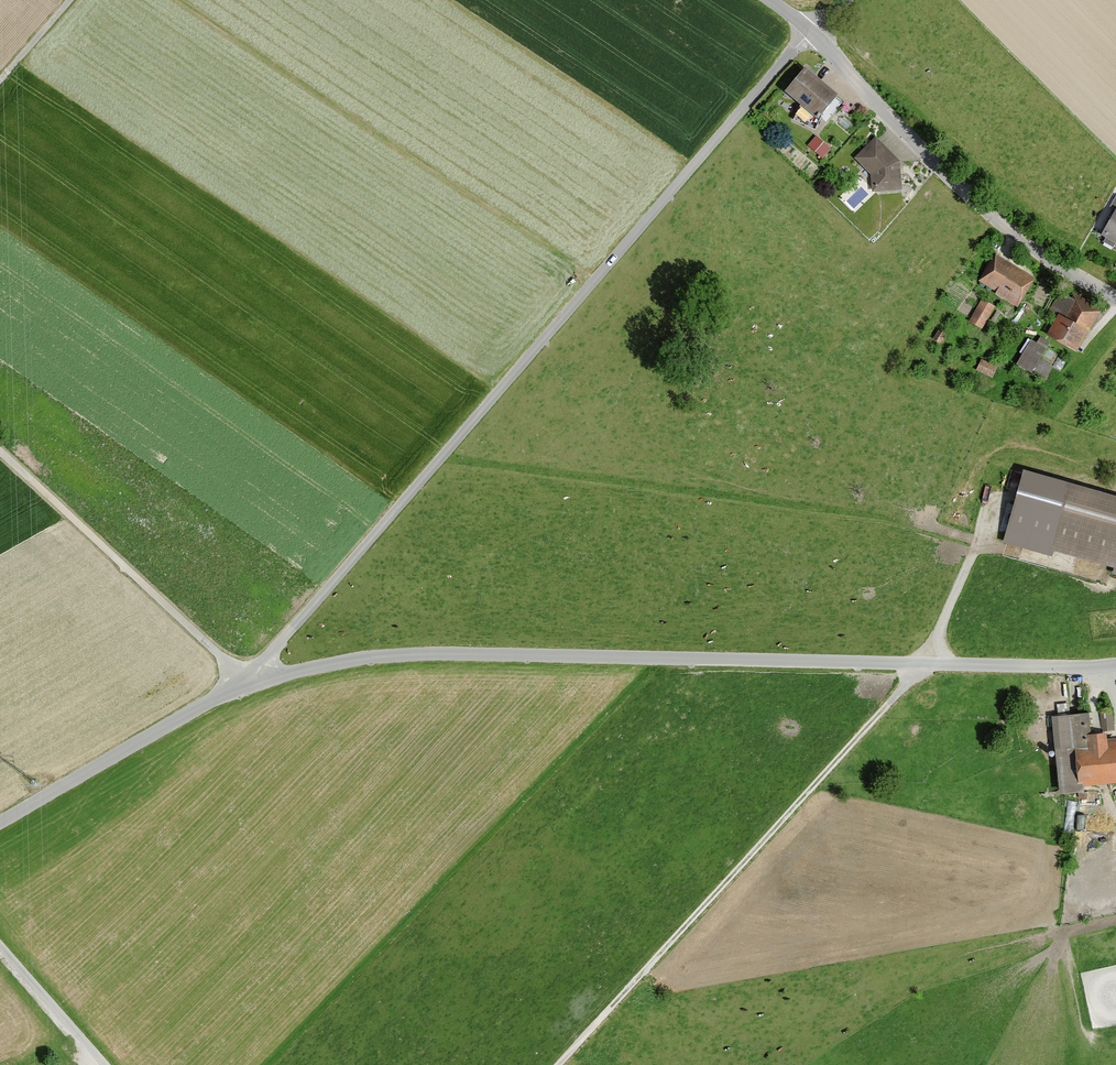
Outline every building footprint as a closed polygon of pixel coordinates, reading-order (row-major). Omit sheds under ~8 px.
[(841,97),(808,70),(788,94),(821,122),(841,97)] [(810,148),(824,160),(832,151),(817,139),(810,148)] [(855,161),(872,177),(873,195),(904,192),(901,163),(877,139),(855,161)] [(1104,237),(1115,244),(1115,215),(1104,237)] [(1037,281),(994,256),(978,283),(1021,308),(1037,281)] [(1049,336),(1079,354),(1103,313),(1080,299),(1078,303),(1062,293),(1052,310),(1061,315),(1049,336)] [(970,323),(984,331),(996,309),(982,301),(970,323)] [(1046,350),(1032,342),(1018,366),(1032,374),(1046,350)] [(993,380),(998,369),(982,362),(977,373),(993,380)] [(1051,551),(1071,484),(1027,471),(1006,543),(1050,556),(1051,551)] [(1071,484),(1051,551),(1115,570),(1115,498),(1071,484)] [(1102,715),(1103,734),(1115,733),(1115,727),(1115,714),(1102,715)] [(1053,719),(1059,796),(1088,793),(1087,786),(1115,784),(1115,746),(1111,746),(1110,736),(1095,738),(1093,716),(1053,719)]
